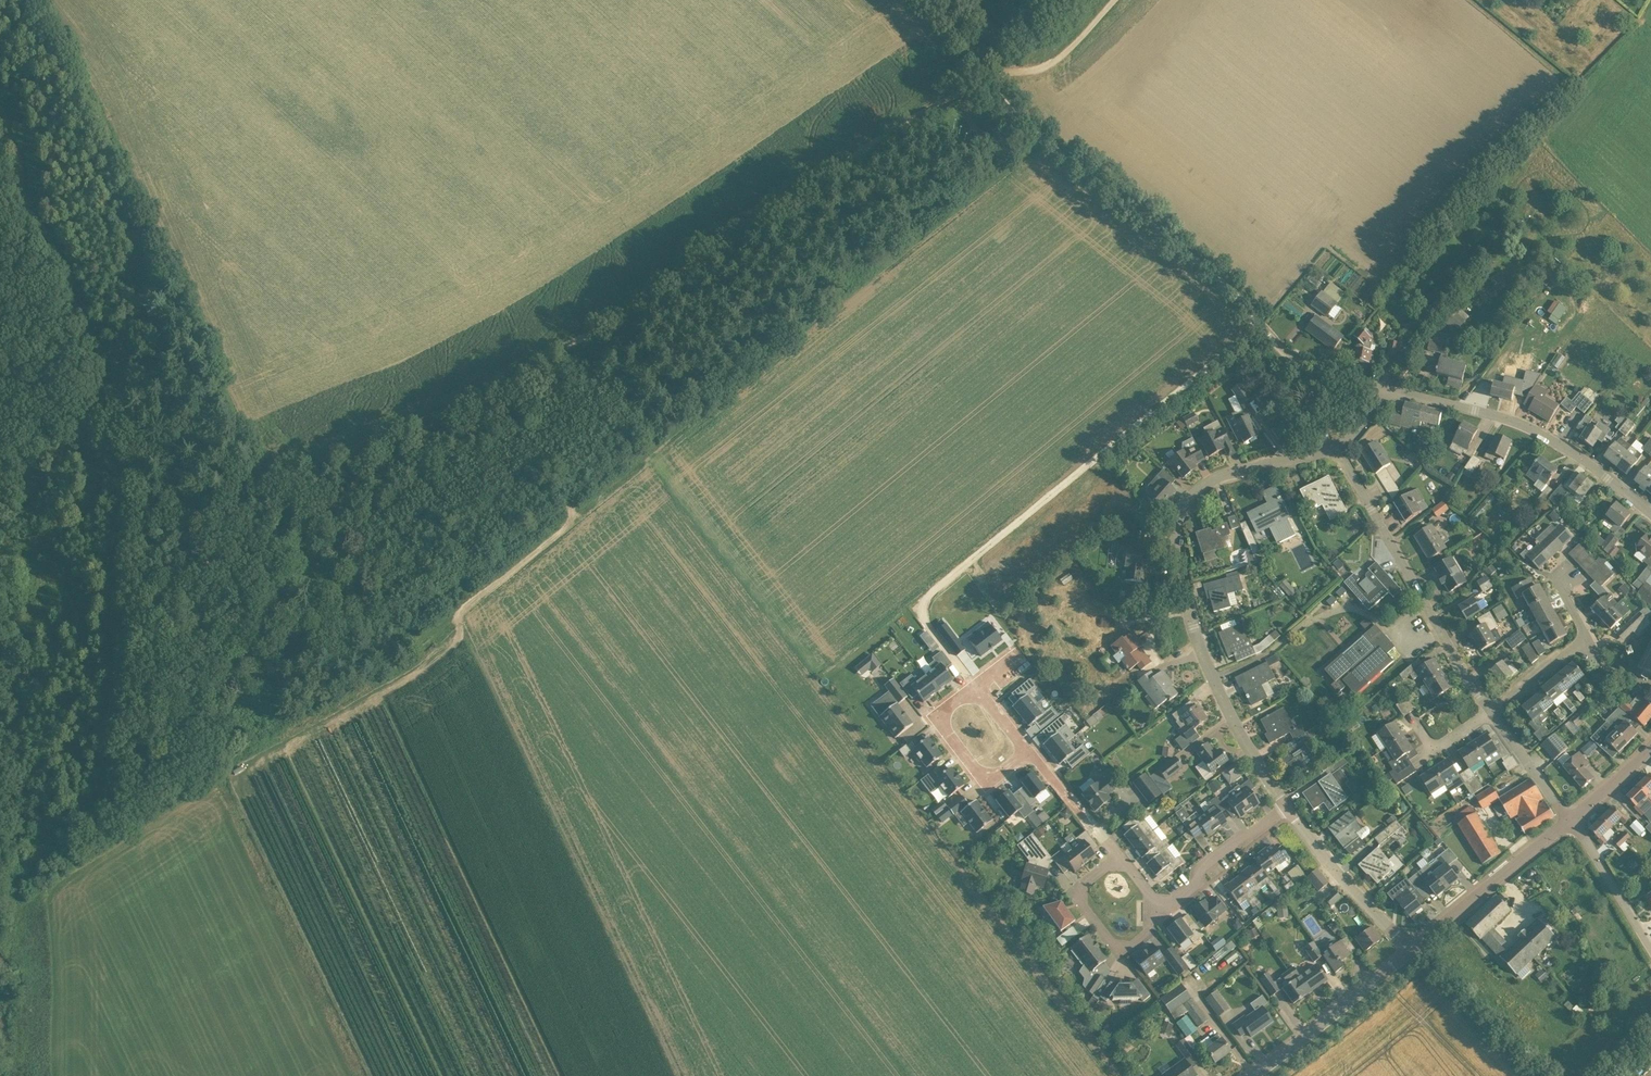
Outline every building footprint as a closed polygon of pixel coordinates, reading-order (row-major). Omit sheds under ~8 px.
[(996,145),(1006,151),(1010,143),(1001,137),(996,145)] [(995,146),(990,150),(987,152),(992,157),(999,152),(995,146)] [(1547,285),(1557,271),(1560,267),(1556,264),(1553,267),(1551,266),(1540,281),(1547,285)] [(1568,271),(1563,267),(1559,273),(1558,272),(1551,282),(1555,286),(1563,276),(1564,277),(1568,271)] [(1322,291),(1312,305),(1327,317),(1345,293),(1331,282),(1324,292),(1322,291)] [(1555,300),(1548,311),(1559,319),(1567,308),(1555,300)] [(1453,315),(1445,323),(1455,332),(1463,323),(1453,315)] [(1344,336),(1317,316),(1307,330),(1325,343),(1327,341),(1335,347),(1333,350),(1334,350),(1344,336)] [(1402,323),(1406,331),(1419,323),(1415,316),(1402,323)] [(1352,349),(1356,355),(1355,361),(1370,364),(1372,351),(1371,351),(1372,345),(1369,341),(1370,339),(1373,336),(1366,328),(1365,330),(1361,327),(1354,335),(1356,336),(1355,337),(1359,344),(1352,349)] [(1428,350),(1442,353),(1441,358),(1437,374),(1449,377),(1447,385),(1460,388),(1463,380),(1467,365),(1447,360),(1448,355),(1451,344),(1450,344),(1452,337),(1436,333),(1434,340),(1431,339),(1428,350)] [(1398,341),(1391,340),(1388,355),(1396,357),(1398,350),(1405,351),(1407,339),(1398,338),(1398,341)] [(1517,380),(1515,388),(1494,383),(1491,395),(1512,401),(1514,394),(1521,396),(1524,381),(1517,380)] [(1240,384),(1232,390),(1242,404),(1251,398),(1240,384)] [(1584,413),(1593,402),(1598,396),(1589,388),(1588,390),(1585,388),(1581,392),(1580,392),(1575,398),(1581,403),(1578,407),(1584,413)] [(1529,409),(1550,422),(1560,405),(1533,389),(1524,404),(1530,408),(1529,409)] [(1561,404),(1571,412),(1578,405),(1567,396),(1561,404)] [(1632,422),(1649,401),(1646,399),(1629,419),(1632,422)] [(1406,402),(1400,425),(1419,430),(1421,420),(1439,425),(1443,411),(1406,402)] [(1226,417),(1236,438),(1240,436),(1244,443),(1258,436),(1248,417),(1250,416),(1247,409),(1237,414),(1236,412),(1226,417)] [(1182,417),(1187,426),(1198,420),(1193,412),(1182,417)] [(1396,415),(1389,413),(1387,422),(1393,424),(1396,415)] [(1593,447),(1598,440),(1602,442),(1610,429),(1599,422),(1595,428),(1590,425),(1593,420),(1586,415),(1581,422),(1577,428),(1584,433),(1580,439),(1593,447)] [(1629,419),(1619,430),(1626,436),(1635,425),(1632,422),(1629,419)] [(1463,452),(1472,457),(1473,458),(1474,455),(1482,441),(1474,437),(1478,430),(1464,423),(1450,448),(1461,455),(1463,452)] [(1199,437),(1209,457),(1224,449),(1223,447),(1230,443),(1221,426),(1214,430),(1214,429),(1199,437)] [(1512,442),(1497,435),(1491,450),(1487,449),(1484,457),(1492,459),(1494,454),(1505,458),(1512,442)] [(1621,438),(1605,457),(1614,464),(1630,446),(1621,438)] [(1649,455),(1650,453),(1650,439),(1643,449),(1649,455)] [(1362,451),(1371,465),(1393,500),(1400,491),(1385,468),(1391,464),(1377,442),(1362,451)] [(1194,465),(1204,459),(1195,444),(1183,451),(1182,449),(1166,461),(1174,470),(1176,469),(1183,478),(1196,468),(1194,465)] [(1630,446),(1614,464),(1627,475),(1642,456),(1630,446)] [(1480,459),(1474,455),(1473,458),(1472,457),(1465,468),(1466,469),(1473,474),(1481,460),(1480,459)] [(1546,486),(1558,470),(1541,457),(1530,474),(1539,481),(1546,486)] [(1649,464),(1636,481),(1645,489),(1650,483),(1650,462),(1649,464)] [(1146,496),(1159,508),(1169,497),(1169,498),(1176,491),(1170,486),(1175,480),(1162,469),(1157,475),(1161,479),(1146,496)] [(1446,479),(1453,484),(1457,477),(1450,473),(1446,479)] [(1576,482),(1571,478),(1565,485),(1571,490),(1573,488),(1584,497),(1593,485),(1581,475),(1576,482)] [(1310,509),(1322,503),(1330,520),(1347,512),(1330,478),(1320,483),(1319,481),(1301,491),(1310,509)] [(1558,501),(1567,490),(1564,487),(1561,485),(1556,491),(1551,496),(1558,501)] [(1549,486),(1538,499),(1545,505),(1547,501),(1551,496),(1556,491),(1549,486)] [(1395,503),(1406,522),(1421,512),(1417,504),(1423,500),(1416,490),(1395,503)] [(1268,503),(1248,513),(1258,534),(1277,525),(1284,540),(1296,534),(1288,519),(1292,517),(1282,496),(1268,503)] [(1245,511),(1266,502),(1264,499),(1244,508),(1245,511)] [(1432,509),(1438,517),(1449,509),(1443,501),(1432,509)] [(1616,534),(1631,515),(1617,504),(1604,520),(1612,527),(1610,530),(1611,530),(1616,534)] [(1554,511),(1549,516),(1556,523),(1560,518),(1554,511)] [(1236,515),(1229,517),(1232,529),(1241,527),(1236,515)] [(1261,551),(1246,521),(1241,524),(1254,554),(1261,551)] [(1230,534),(1231,534),(1227,523),(1217,527),(1218,530),(1212,531),(1211,528),(1197,533),(1206,562),(1219,558),(1217,551),(1228,547),(1227,542),(1231,540),(1230,534)] [(1552,525),(1546,531),(1536,540),(1539,544),(1540,543),(1553,556),(1573,537),(1560,524),(1555,528),(1552,525)] [(1447,549),(1432,526),(1415,536),(1430,559),(1447,549)] [(1609,552),(1619,540),(1612,534),(1602,546),(1609,552)] [(1640,589),(1646,581),(1650,576),(1650,537),(1648,534),(1642,542),(1637,542),(1638,552),(1634,556),(1643,563),(1644,561),(1649,565),(1647,567),(1638,579),(1633,583),(1640,589)] [(1121,556),(1122,564),(1124,564),(1124,567),(1126,567),(1125,580),(1143,582),(1142,582),(1144,569),(1146,570),(1147,557),(1142,556),(1143,548),(1142,548),(1143,540),(1135,539),(1134,547),(1127,546),(1126,549),(1124,549),(1121,556)] [(1527,556),(1540,570),(1540,569),(1553,556),(1540,543),(1539,544),(1531,552),(1529,553),(1526,550),(1520,555),(1524,559),(1527,556)] [(1579,544),(1569,554),(1575,560),(1585,550),(1579,544)] [(1585,550),(1575,560),(1581,567),(1591,557),(1585,550)] [(1581,567),(1586,572),(1603,557),(1602,556),(1596,561),(1591,557),(1581,567)] [(1592,578),(1606,565),(1605,564),(1607,562),(1603,557),(1586,572),(1592,578)] [(1443,585),(1445,584),(1450,592),(1467,582),(1452,558),(1435,569),(1440,576),(1438,577),(1443,585)] [(1339,570),(1343,567),(1343,565),(1339,559),(1333,564),(1339,570)] [(1344,583),(1369,611),(1389,593),(1393,596),(1401,589),(1377,563),(1369,570),(1376,577),(1371,582),(1375,587),(1369,593),(1357,580),(1360,579),(1355,573),(1353,575),(1344,583)] [(1077,564),(1069,569),(1075,579),(1083,574),(1077,564)] [(1492,565),(1485,571),(1490,577),(1497,571),(1492,565)] [(1615,574),(1614,574),(1611,571),(1606,565),(1592,578),(1595,582),(1596,581),(1601,587),(1602,586),(1606,582),(1615,574)] [(1477,582),(1480,587),(1483,591),(1493,585),(1487,576),(1486,577),(1484,573),(1480,576),(1482,579),(1477,582)] [(1209,592),(1215,612),(1232,607),(1231,606),(1238,605),(1235,592),(1244,589),(1240,575),(1204,585),(1206,593),(1209,592)] [(1297,592),(1286,579),(1280,584),(1291,597),(1297,592)] [(1523,596),(1529,607),(1550,595),(1547,590),(1544,592),(1540,586),(1535,588),(1530,579),(1512,589),(1517,599),(1523,596)] [(1640,589),(1638,592),(1647,604),(1650,608),(1650,585),(1646,581),(1640,589)] [(1631,591),(1625,584),(1618,590),(1620,592),(1622,591),(1626,595),(1628,593),(1631,591)] [(1631,597),(1635,597),(1638,594),(1633,588),(1631,591),(1628,593),(1631,597)] [(1134,591),(1127,591),(1126,598),(1133,599),(1134,591)] [(1497,595),(1496,599),(1499,603),(1505,599),(1501,593),(1497,595)] [(1619,604),(1609,593),(1603,599),(1592,609),(1602,620),(1619,604)] [(1554,602),(1550,595),(1529,607),(1536,619),(1554,610),(1551,604),(1554,602)] [(1473,599),(1460,607),(1467,619),(1481,611),(1488,606),(1484,600),(1477,604),(1475,602),(1473,599)] [(1492,610),(1499,621),(1508,616),(1502,604),(1492,610)] [(1619,604),(1602,620),(1611,629),(1627,614),(1619,604)] [(1640,610),(1645,617),(1650,613),(1650,612),(1646,606),(1640,610)] [(1557,616),(1554,610),(1536,619),(1543,631),(1564,620),(1561,614),(1557,616)] [(1484,626),(1471,633),(1482,651),(1496,642),(1490,634),(1500,627),(1489,612),(1479,619),(1484,626)] [(1640,612),(1627,625),(1633,631),(1646,619),(1640,612)] [(1568,627),(1564,620),(1543,631),(1550,644),(1567,635),(1564,629),(1568,627)] [(978,635),(970,642),(981,656),(1002,641),(988,622),(976,632),(978,635)] [(1394,647),(1385,636),(1375,626),(1372,622),(1365,629),(1369,633),(1364,637),(1343,655),(1325,670),(1336,682),(1332,685),(1339,693),(1347,686),(1356,695),(1394,661),(1392,659),(1393,658),(1391,656),(1391,657),(1387,654),(1394,647)] [(1244,623),(1219,633),(1229,657),(1235,655),(1238,662),(1263,651),(1281,636),(1276,630),(1260,644),(1254,647),(1244,623)] [(937,630),(957,656),(965,650),(945,624),(937,630)] [(1527,624),(1523,627),(1527,633),(1532,631),(1527,624)] [(1520,629),(1506,640),(1513,650),(1527,639),(1520,629)] [(932,649),(937,645),(927,631),(921,635),(932,649)] [(1143,645),(1133,632),(1123,639),(1121,637),(1110,645),(1117,653),(1113,656),(1118,662),(1121,660),(1129,670),(1136,664),(1141,670),(1151,662),(1140,647),(1143,645)] [(1540,656),(1546,652),(1539,640),(1533,644),(1540,656)] [(1522,648),(1532,664),(1539,658),(1529,643),(1522,648)] [(928,674),(940,690),(955,678),(947,668),(954,663),(941,646),(927,658),(935,669),(928,674)] [(1637,675),(1647,680),(1649,675),(1650,676),(1650,647),(1637,675)] [(865,661),(871,668),(873,671),(880,665),(872,655),(865,661)] [(1507,659),(1492,671),(1502,684),(1518,671),(1512,664),(1507,659)] [(1434,660),(1413,674),(1415,678),(1420,675),(1426,684),(1421,687),(1422,689),(1427,685),(1443,673),(1434,660)] [(1274,678),(1267,663),(1236,678),(1241,687),(1243,686),(1252,706),(1269,697),(1262,684),(1274,678)] [(1563,672),(1574,685),(1580,681),(1586,688),(1591,684),(1584,676),(1574,663),(1563,672)] [(1415,672),(1410,666),(1400,675),(1404,680),(1415,672)] [(1151,671),(1138,681),(1157,706),(1169,697),(1171,700),(1177,694),(1168,682),(1170,680),(1162,671),(1155,676),(1151,671)] [(1553,681),(1564,694),(1574,685),(1563,672),(1553,681)] [(1443,673),(1427,685),(1435,698),(1452,687),(1443,673)] [(940,690),(928,674),(917,682),(911,675),(900,684),(912,699),(919,693),(925,701),(940,690)] [(1305,676),(1300,681),(1306,687),(1311,683),(1305,676)] [(1012,706),(1020,716),(1044,698),(1037,703),(1030,694),(1037,688),(1030,679),(1011,693),(1018,702),(1012,706)] [(896,739),(897,739),(914,726),(898,706),(908,698),(902,690),(894,680),(885,687),(890,693),(881,700),(884,704),(882,707),(887,713),(880,718),(888,729),(890,727),(898,737),(896,739)] [(1542,690),(1544,691),(1554,704),(1555,704),(1553,702),(1564,694),(1553,681),(1542,690)] [(1638,686),(1634,691),(1642,698),(1646,693),(1638,686)] [(1578,689),(1574,693),(1581,702),(1586,699),(1578,689)] [(1548,717),(1544,712),(1554,704),(1544,691),(1533,700),(1548,718),(1548,717)] [(1593,691),(1590,694),(1590,698),(1592,701),(1598,696),(1593,691)] [(1111,701),(1114,705),(1119,701),(1116,697),(1111,701)] [(1044,698),(1020,716),(1028,726),(1033,722),(1040,731),(1058,716),(1051,707),(1044,713),(1037,703),(1044,698)] [(1563,702),(1570,710),(1575,706),(1568,698),(1563,702)] [(1408,699),(1402,703),(1409,713),(1415,709),(1408,699)] [(1548,718),(1533,700),(1523,708),(1540,729),(1534,734),(1541,741),(1551,733),(1542,722),(1548,718)] [(1594,710),(1596,712),(1601,706),(1595,700),(1589,705),(1594,710)] [(1632,716),(1644,726),(1650,718),(1650,706),(1645,701),(1638,710),(1626,700),(1620,706),(1632,716)] [(1402,703),(1397,706),(1404,717),(1409,713),(1402,703)] [(1589,705),(1576,716),(1571,720),(1577,725),(1581,721),(1594,710),(1589,705)] [(1196,734),(1193,729),(1207,719),(1196,706),(1187,713),(1183,708),(1172,716),(1181,727),(1179,729),(1187,740),(1196,734)] [(1265,735),(1270,744),(1291,733),(1294,739),(1306,733),(1302,725),(1294,730),(1293,728),(1295,727),(1284,707),(1261,720),(1268,733),(1265,735)] [(1566,716),(1559,708),(1554,711),(1561,720),(1566,716)] [(1608,723),(1628,743),(1638,733),(1626,722),(1630,718),(1619,708),(1613,713),(1614,714),(1614,713),(1616,715),(1608,723)] [(1060,717),(1064,722),(1069,718),(1065,714),(1060,717)] [(1091,727),(1098,722),(1098,721),(1093,715),(1086,721),(1091,727)] [(1060,718),(1041,732),(1047,741),(1042,745),(1049,755),(1074,737),(1074,736),(1066,742),(1059,733),(1066,727),(1060,718)] [(1345,726),(1349,732),(1358,725),(1354,719),(1345,726)] [(1571,721),(1565,725),(1574,735),(1581,730),(1579,727),(1577,725),(1571,720),(1571,721)] [(1614,749),(1619,753),(1628,743),(1608,723),(1606,721),(1607,722),(1591,738),(1608,754),(1614,749)] [(1387,748),(1388,749),(1405,737),(1395,722),(1378,734),(1387,748)] [(1288,745),(1292,752),(1281,759),(1286,766),(1285,766),(1293,778),(1303,772),(1304,773),(1319,763),(1306,744),(1312,740),(1311,739),(1323,731),(1319,725),(1307,733),(1288,745)] [(1555,733),(1543,744),(1542,745),(1555,760),(1568,748),(1564,743),(1558,737),(1555,733)] [(1495,747),(1487,734),(1472,743),(1483,760),(1484,760),(1497,751),(1500,756),(1502,759),(1508,755),(1501,743),(1495,747)] [(1074,737),(1049,755),(1057,765),(1063,761),(1069,769),(1088,755),(1081,746),(1074,752),(1067,742),(1074,737)] [(1405,737),(1388,749),(1394,759),(1389,762),(1394,770),(1384,776),(1388,782),(1394,778),(1397,784),(1417,771),(1409,760),(1405,763),(1402,758),(1413,750),(1405,737)] [(914,739),(899,750),(904,757),(911,751),(920,762),(922,761),(927,768),(942,756),(928,738),(919,745),(914,739)] [(1592,740),(1587,745),(1593,751),(1598,747),(1592,740)] [(1215,753),(1207,743),(1196,751),(1204,760),(1202,761),(1211,773),(1228,760),(1220,749),(1215,753)] [(1459,752),(1470,768),(1470,769),(1483,760),(1472,743),(1459,752)] [(1161,756),(1172,758),(1174,748),(1162,747),(1161,756)] [(1590,764),(1579,752),(1563,766),(1583,789),(1594,779),(1585,768),(1590,764)] [(1157,770),(1158,770),(1165,780),(1166,780),(1184,767),(1175,756),(1172,758),(1157,770)] [(1518,765),(1513,757),(1511,758),(1505,762),(1503,763),(1508,771),(1518,765)] [(1453,780),(1457,785),(1463,782),(1448,759),(1435,768),(1445,785),(1453,780)] [(1324,772),(1333,766),(1329,760),(1320,766),(1324,772)] [(1231,776),(1241,768),(1236,762),(1226,770),(1231,776)] [(951,797),(966,785),(952,768),(943,775),(939,768),(939,767),(922,780),(932,793),(942,785),(951,797)] [(1314,810),(1325,803),(1330,811),(1336,806),(1336,807),(1348,798),(1348,797),(1353,793),(1346,783),(1349,781),(1341,768),(1337,771),(1337,770),(1320,782),(1303,793),(1314,810)] [(1432,794),(1445,785),(1435,768),(1421,777),(1432,794)] [(1037,779),(1033,773),(1021,783),(1025,787),(1019,792),(1031,807),(1038,802),(1035,799),(1046,789),(1041,782),(1042,781),(1038,778),(1037,779)] [(1650,774),(1639,785),(1648,795),(1650,792),(1650,775),(1650,774)] [(1150,803),(1160,795),(1145,776),(1134,784),(1150,803)] [(1483,788),(1483,787),(1476,777),(1476,776),(1470,780),(1477,792),(1483,788)] [(1237,795),(1250,811),(1260,803),(1250,791),(1255,787),(1249,779),(1240,787),(1239,785),(1233,789),(1238,794),(1237,795)] [(1538,789),(1532,779),(1500,798),(1492,786),(1475,796),(1483,809),(1500,800),(1506,809),(1538,789)] [(1106,795),(1114,789),(1106,780),(1099,786),(1097,784),(1083,796),(1095,811),(1110,800),(1106,795)] [(1212,791),(1220,785),(1216,780),(1208,786),(1212,791)] [(1477,792),(1470,780),(1464,784),(1472,795),(1474,793),(1477,792)] [(1045,787),(1050,795),(1055,791),(1050,783),(1045,787)] [(1406,796),(1409,794),(1407,790),(1412,788),(1409,784),(1402,788),(1406,796)] [(1639,785),(1627,797),(1636,806),(1634,807),(1642,815),(1650,807),(1650,806),(1650,805),(1645,798),(1648,795),(1639,785)] [(1542,795),(1538,789),(1506,809),(1511,819),(1516,815),(1518,815),(1539,801),(1544,798),(1542,796),(1542,795)] [(1034,811),(1018,791),(1012,796),(1009,791),(996,801),(1009,818),(1018,811),(1024,819),(1034,811)] [(1250,811),(1237,795),(1232,799),(1229,795),(1220,803),(1226,811),(1231,807),(1240,818),(1250,811)] [(962,796),(947,807),(954,815),(960,811),(977,833),(992,821),(976,801),(969,806),(967,804),(968,804),(962,796)] [(1203,812),(1217,830),(1227,822),(1222,815),(1226,811),(1220,803),(1219,803),(1215,798),(1207,804),(1205,802),(1200,806),(1204,811),(1203,812)] [(1539,801),(1518,815),(1520,818),(1517,821),(1525,835),(1555,816),(1546,802),(1542,804),(1539,801)] [(937,815),(942,811),(938,806),(933,810),(937,815)] [(1501,853),(1470,807),(1455,818),(1459,825),(1458,825),(1483,864),(1501,853)] [(1602,818),(1611,828),(1620,819),(1625,824),(1629,820),(1624,815),(1622,816),(1614,807),(1602,818)] [(1072,815),(1067,808),(1060,813),(1065,821),(1072,815)] [(1037,816),(1042,823),(1043,823),(1050,817),(1044,810),(1037,816)] [(1147,817),(1142,811),(1134,818),(1138,824),(1124,835),(1134,847),(1153,831),(1144,820),(1147,817)] [(947,819),(941,812),(937,815),(942,823),(947,819)] [(1204,831),(1208,836),(1217,830),(1203,812),(1198,816),(1196,812),(1183,822),(1189,831),(1194,838),(1204,831)] [(1350,812),(1329,829),(1335,837),(1337,836),(1345,848),(1344,849),(1345,849),(1346,848),(1360,838),(1360,837),(1358,834),(1364,829),(1350,812)] [(1387,821),(1390,825),(1397,820),(1398,819),(1394,815),(1387,821)] [(1611,828),(1602,818),(1591,830),(1599,839),(1598,840),(1603,845),(1606,842),(1601,838),(1611,828)] [(1390,825),(1375,837),(1381,844),(1402,826),(1397,820),(1390,825)] [(1646,829),(1637,820),(1630,827),(1639,836),(1646,829)] [(1179,827),(1178,832),(1181,835),(1187,831),(1182,825),(1179,827)] [(1003,826),(995,832),(999,836),(1001,835),(1007,830),(1003,826)] [(1161,853),(1160,853),(1161,854),(1167,849),(1170,847),(1165,840),(1162,843),(1153,831),(1134,847),(1142,857),(1141,858),(1142,858),(1156,847),(1161,853)] [(1194,838),(1189,831),(1183,835),(1188,842),(1194,838)] [(1620,836),(1625,841),(1627,839),(1630,836),(1626,831),(1620,836)] [(1075,840),(1079,844),(1072,849),(1073,850),(1084,865),(1096,856),(1092,851),(1098,847),(1086,832),(1075,840)] [(1033,850),(1040,843),(1033,833),(1016,846),(1029,862),(1033,850)] [(1614,842),(1619,847),(1625,841),(1620,836),(1614,842)] [(1435,843),(1438,847),(1443,842),(1440,838),(1435,843)] [(1063,850),(1055,856),(1058,860),(1063,857),(1075,872),(1084,865),(1073,850),(1072,849),(1067,842),(1061,848),(1063,850)] [(1273,845),(1263,853),(1275,869),(1285,861),(1273,845)] [(1367,871),(1378,883),(1393,869),(1388,864),(1390,862),(1378,848),(1359,865),(1365,872),(1367,871)] [(1161,854),(1160,853),(1146,864),(1147,864),(1156,875),(1155,875),(1156,876),(1170,865),(1174,870),(1183,863),(1178,857),(1175,859),(1167,849),(1161,854)] [(1275,869),(1263,853),(1254,860),(1256,863),(1255,864),(1276,890),(1277,890),(1266,876),(1275,869)] [(1454,864),(1445,854),(1444,853),(1436,858),(1437,860),(1430,865),(1429,864),(1428,864),(1449,887),(1459,879),(1449,868),(1454,864)] [(1039,860),(1032,858),(1030,865),(1027,864),(1022,882),(1024,882),(1021,892),(1032,895),(1035,885),(1043,887),(1048,871),(1048,870),(1037,867),(1039,860)] [(1276,890),(1255,864),(1245,871),(1260,890),(1267,885),(1273,893),(1276,890)] [(1427,883),(1437,897),(1449,887),(1428,864),(1413,876),(1422,887),(1427,883)] [(1296,883),(1306,876),(1298,865),(1288,872),(1296,883)] [(1317,868),(1307,877),(1319,891),(1329,883),(1317,868)] [(1245,871),(1235,879),(1256,906),(1260,903),(1254,895),(1260,890),(1245,871)] [(1394,901),(1396,899),(1411,918),(1411,917),(1422,908),(1422,909),(1423,908),(1411,894),(1416,889),(1407,878),(1388,894),(1394,901)] [(1235,879),(1225,887),(1240,906),(1246,901),(1252,909),(1256,906),(1235,879)] [(1295,885),(1291,881),(1283,887),(1287,891),(1295,885)] [(1341,897),(1334,890),(1325,899),(1331,906),(1341,897)] [(1511,911),(1497,896),(1467,924),(1481,940),(1483,938),(1494,951),(1501,957),(1507,952),(1502,946),(1506,942),(1493,928),(1511,911)] [(1217,918),(1227,910),(1217,897),(1209,902),(1211,904),(1208,906),(1204,901),(1194,909),(1198,915),(1196,916),(1205,928),(1218,919),(1217,918)] [(1064,912),(1061,902),(1041,908),(1044,919),(1050,918),(1060,932),(1075,921),(1067,910),(1067,911),(1064,912)] [(1251,911),(1254,915),(1259,911),(1256,907),(1251,911)] [(1285,909),(1280,913),(1284,919),(1289,916),(1285,909)] [(1265,924),(1259,917),(1253,922),(1258,929),(1265,924)] [(1181,919),(1167,929),(1180,945),(1189,938),(1194,944),(1205,936),(1196,924),(1189,929),(1181,919)] [(1233,921),(1232,925),(1237,931),(1242,927),(1236,919),(1233,921)] [(1525,930),(1521,933),(1540,953),(1557,937),(1541,920),(1527,933),(1525,930)] [(1341,931),(1333,921),(1328,925),(1336,935),(1341,931)] [(1062,946),(1078,933),(1072,926),(1056,938),(1062,946)] [(1258,936),(1255,928),(1249,931),(1252,938),(1258,936)] [(1356,940),(1365,951),(1381,939),(1373,928),(1356,940)] [(1507,952),(1501,957),(1518,975),(1524,969),(1540,953),(1521,933),(1519,936),(1521,938),(1507,952)] [(1106,960),(1087,935),(1071,947),(1091,972),(1106,960)] [(1221,935),(1211,943),(1216,950),(1226,943),(1221,935)] [(1323,956),(1335,973),(1336,973),(1341,968),(1343,967),(1342,964),(1341,962),(1350,955),(1340,941),(1338,943),(1335,940),(1334,939),(1333,939),(1331,939),(1319,948),(1323,955),(1323,956)] [(1232,941),(1221,948),(1225,954),(1236,947),(1232,941)] [(1323,955),(1319,948),(1314,941),(1304,948),(1314,962),(1323,956),(1323,955)] [(1134,958),(1141,967),(1147,975),(1165,961),(1152,944),(1134,958)] [(1172,947),(1163,954),(1180,975),(1188,969),(1172,947)] [(1197,965),(1194,960),(1187,966),(1190,970),(1197,965)] [(1290,971),(1307,994),(1327,980),(1316,965),(1300,977),(1294,968),(1290,971)] [(1542,970),(1535,976),(1542,984),(1549,978),(1542,970)] [(1283,989),(1293,1004),(1307,994),(1290,971),(1283,977),(1289,985),(1283,989)] [(1267,973),(1260,978),(1273,995),(1279,990),(1267,973)] [(1104,979),(1096,974),(1085,990),(1093,995),(1104,979)] [(1118,984),(1112,980),(1100,997),(1108,1003),(1110,1000),(1113,1001),(1139,1000),(1142,999),(1144,1002),(1151,996),(1137,979),(1131,984),(1118,984)] [(1158,996),(1166,992),(1162,984),(1154,989),(1158,996)] [(1182,984),(1161,999),(1175,1019),(1187,1011),(1198,1026),(1207,1020),(1182,984)] [(1205,998),(1219,1016),(1229,1008),(1216,990),(1205,998)] [(1091,1011),(1098,1001),(1092,997),(1086,1007),(1091,1011)] [(1077,1002),(1085,1007),(1088,1003),(1080,998),(1077,1002)] [(1233,1024),(1241,1036),(1248,1031),(1251,1037),(1273,1021),(1262,1006),(1242,1020),(1240,1019),(1233,1024)] [(1185,1037),(1196,1029),(1186,1014),(1175,1022),(1185,1037)] [(1173,1025),(1164,1021),(1161,1030),(1170,1033),(1173,1025)] [(1104,1027),(1103,1032),(1106,1036),(1111,1036),(1115,1034),(1115,1029),(1112,1025),(1107,1025),(1104,1027)] [(1185,1037),(1192,1049),(1197,1046),(1190,1034),(1185,1037)] [(1207,1051),(1215,1063),(1230,1052),(1222,1040),(1221,1040),(1218,1035),(1211,1040),(1214,1045),(1207,1051)] [(1187,1059),(1194,1054),(1184,1040),(1177,1045),(1187,1059)] [(1195,1075),(1185,1060),(1164,1075),(1193,1075),(1195,1075)]
